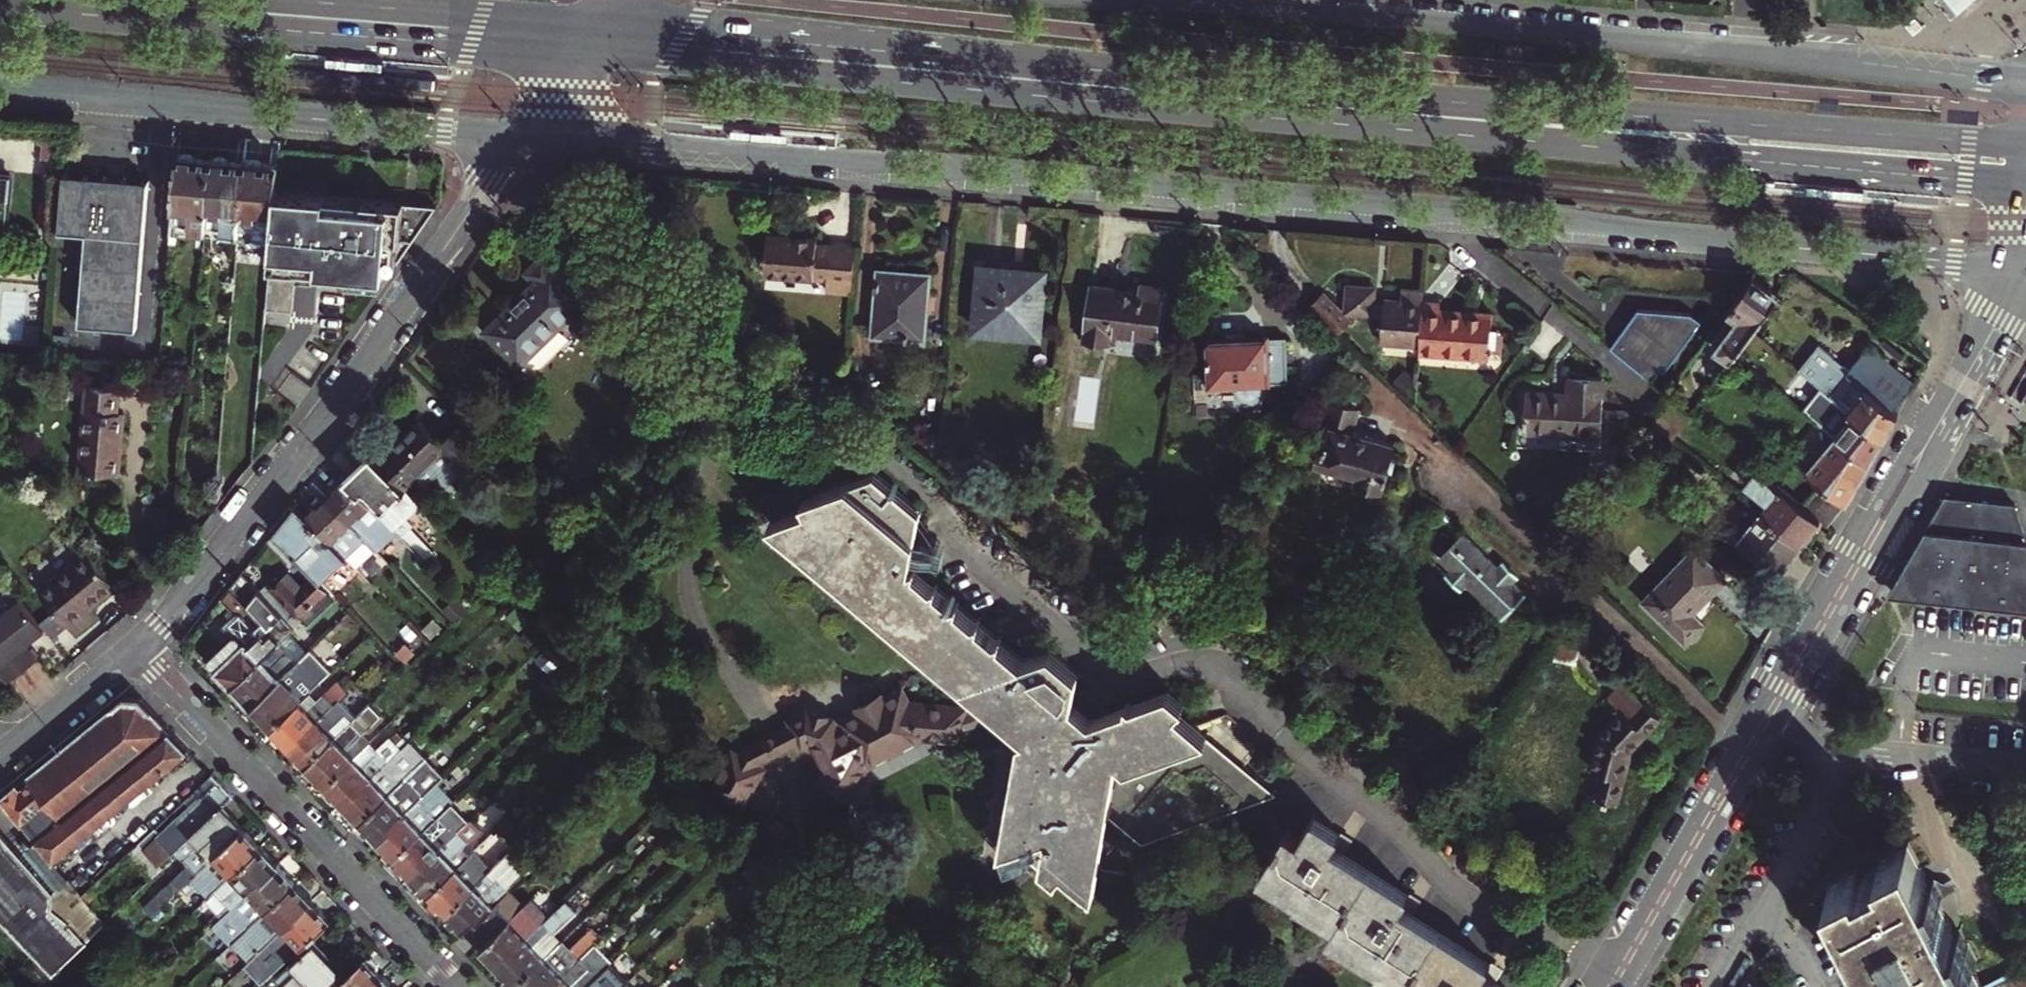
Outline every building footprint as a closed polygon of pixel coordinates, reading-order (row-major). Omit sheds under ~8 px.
[(1958,14),(1974,0),(1946,0),(1958,14)] [(1915,17),(1907,25),(1914,33),(1918,29),(1922,25),(1915,17)] [(205,231),(212,157),(179,155),(172,232),(173,232),(172,240),(179,241),(179,233),(190,234),(190,230),(205,231)] [(240,234),(246,160),(212,157),(205,231),(205,235),(224,237),(224,233),(240,234)] [(279,163),(246,160),(240,234),(239,238),(257,240),(258,235),(272,237),(276,192),(279,163)] [(9,237),(14,172),(0,171),(0,237),(9,237)] [(65,176),(60,231),(88,233),(80,326),(138,330),(151,183),(65,176)] [(276,192),(272,237),(267,310),(295,312),(299,268),(351,273),(351,280),(385,283),(438,206),(411,203),(367,199),(276,192)] [(766,271),(854,278),(857,248),(818,243),(819,237),(769,233),(768,249),(766,249),(765,257),(767,258),(766,271)] [(536,279),(485,328),(520,364),(588,298),(544,254),(528,270),(536,279)] [(1044,272),(983,266),(977,328),(1038,334),(1044,272)] [(929,274),(880,270),(879,278),(876,278),(875,286),(878,287),(874,333),(908,337),(908,343),(923,344),(929,274)] [(1731,359),(1781,295),(1769,285),(1767,288),(1753,278),(1729,311),(1740,319),(1717,348),(1731,359)] [(1892,279),(1881,281),(1883,293),(1895,291),(1894,285),(1892,279)] [(1389,342),(1427,346),(1431,300),(1432,289),(1418,288),(1417,299),(1407,298),(1392,297),(1392,300),(1382,299),(1383,285),(1355,282),(1353,311),(1392,315),(1389,342)] [(1092,285),(1085,340),(1108,343),(1110,331),(1156,337),(1163,288),(1142,285),(1141,292),(1092,285)] [(1408,287),(1407,298),(1417,299),(1418,288),(1408,287)] [(1330,289),(1313,306),(1342,334),(1359,317),(1353,311),(1330,289)] [(1427,346),(1427,352),(1495,358),(1496,351),(1497,333),(1499,314),(1447,309),(1448,302),(1431,300),(1427,346)] [(1640,309),(1611,348),(1652,383),(1661,370),(1667,375),(1704,323),(1693,315),(1640,309)] [(1497,333),(1496,351),(1508,352),(1510,334),(1497,333)] [(1288,336),(1220,338),(1216,339),(1213,341),(1211,344),(1209,348),(1211,385),(1239,384),(1243,384),(1244,387),(1246,391),(1249,392),(1253,393),(1256,392),(1259,390),(1262,387),(1262,383),(1289,382),(1288,336)] [(1831,394),(1885,438),(1898,415),(1892,408),(1913,381),(1870,345),(1852,368),(1821,343),(1800,369),(1831,394)] [(1717,348),(1701,370),(1715,381),(1731,359),(1717,348)] [(121,387),(87,384),(82,444),(123,448),(126,413),(119,413),(121,387)] [(1211,385),(1211,409),(1240,409),(1239,384),(1211,385)] [(1571,390),(1530,384),(1524,422),(1600,434),(1602,413),(1569,408),(1571,390)] [(1807,412),(1816,419),(1870,464),(1885,438),(1831,394),(1820,408),(1814,403),(1810,408),(1804,403),(1802,406),(1808,410),(1807,412)] [(1330,439),(1327,438),(1324,449),(1321,448),(1317,462),(1361,476),(1359,479),(1363,481),(1366,484),(1371,487),(1376,488),(1381,486),(1383,487),(1384,482),(1387,483),(1391,468),(1393,469),(1397,457),(1392,456),(1396,443),(1354,430),(1360,407),(1331,398),(1324,421),(1334,424),(1330,439)] [(384,440),(372,451),(404,485),(415,474),(427,487),(441,473),(449,482),(466,465),(470,469),(491,449),(464,421),(442,440),(422,417),(390,446),(384,440)] [(1788,454),(1824,482),(1848,502),(1870,464),(1816,419),(1812,424),(1830,440),(1813,461),(1810,459),(1809,451),(1798,441),(1788,454)] [(404,485),(372,451),(368,447),(357,458),(361,462),(346,476),(362,493),(367,488),(386,508),(381,513),(393,525),(418,500),(404,485)] [(1763,511),(1763,512),(1802,542),(1803,541),(1806,542),(1815,531),(1813,528),(1821,519),(1804,506),(1757,468),(1747,481),(1746,482),(1770,502),(1763,511)] [(1137,839),(1272,792),(1174,708),(1180,701),(1165,687),(1103,715),(1096,709),(1097,701),(1090,695),(1082,697),(1075,691),(1078,676),(1051,652),(1022,662),(1000,643),(1002,637),(996,640),(979,625),(980,619),(975,621),(958,606),(959,601),(953,602),(936,588),(937,582),(932,584),(915,569),(916,565),(911,566),(923,512),(875,472),(806,497),(809,506),(773,518),(991,700),(964,713),(964,707),(907,702),(900,689),(886,697),(881,689),(856,702),(860,710),(844,718),(846,722),(837,727),(833,720),(827,717),(828,715),(815,711),(814,712),(808,710),(793,718),(795,723),(788,726),(795,739),(802,736),(805,742),(810,740),(816,742),(829,769),(823,780),(848,795),(868,761),(925,732),(962,737),(962,728),(1004,712),(1028,731),(998,848),(1025,837),(1030,842),(1033,842),(1040,849),(1038,861),(1052,874),(1058,866),(1086,890),(1103,810),(1137,839)] [(346,476),(327,495),(378,549),(398,530),(393,525),(381,513),(362,493),(346,476)] [(1824,482),(1814,493),(1838,514),(1848,502),(1824,482)] [(1838,514),(1814,493),(1804,506),(1821,519),(1829,526),(1838,514)] [(378,549),(327,495),(307,514),(346,555),(358,568),(378,549)] [(1947,496),(1893,591),(2025,602),(2025,528),(2016,502),(1984,499),(1947,496)] [(346,555),(307,514),(296,502),(274,530),(320,579),(346,555)] [(1779,569),(1802,542),(1763,512),(1742,539),(1779,569)] [(1535,577),(1522,567),(1526,561),(1509,548),(1505,554),(1466,526),(1447,553),(1460,562),(1456,568),(1473,580),(1477,574),(1516,603),(1535,577)] [(1704,623),(1693,613),(1727,578),(1697,548),(1646,600),(1687,641),(1704,623)] [(89,552),(40,591),(74,636),(98,618),(89,607),(116,586),(89,552)] [(243,569),(232,583),(249,602),(262,590),(243,569)] [(0,575),(0,639),(6,646),(21,634),(10,619),(27,606),(2,574),(0,575)] [(332,599),(311,576),(302,584),(297,578),(290,583),(285,578),(274,588),(275,589),(307,623),(332,599)] [(295,625),(267,596),(262,590),(249,602),(232,583),(227,589),(222,595),(237,611),(225,621),(235,632),(211,654),(210,661),(232,684),(259,658),(278,640),(295,625)] [(275,589),(267,596),(295,625),(299,630),(307,623),(275,589)] [(259,658),(267,666),(286,649),(278,640),(259,658)] [(232,684),(252,705),(298,661),(286,649),(267,666),(259,658),(232,684)] [(298,661),(252,705),(272,727),(300,700),(302,698),(321,680),(301,659),(298,661)] [(1625,681),(1610,696),(1624,710),(1603,733),(1593,769),(1603,772),(1597,797),(1616,802),(1630,748),(1661,715),(1625,681)] [(272,727),(291,747),(305,734),(301,730),(316,717),(318,719),(335,702),(324,691),(307,708),(300,700),(272,727)] [(59,853),(170,763),(175,759),(189,748),(141,697),(125,697),(123,698),(30,775),(63,815),(37,838),(53,858),(59,853)] [(308,764),(335,737),(328,729),(345,713),(335,702),(318,719),(316,717),(301,730),(305,734),(291,747),(308,764)] [(308,764),(325,782),(353,756),(346,749),(360,736),(381,715),(371,703),(352,721),(335,737),(308,764)] [(328,729),(335,737),(352,721),(345,713),(328,729)] [(758,757),(759,757),(795,739),(788,726),(761,740),(751,745),(758,757)] [(346,749),(353,756),(367,743),(360,736),(346,749)] [(353,756),(325,782),(341,799),(355,786),(358,789),(372,776),(370,774),(402,744),(405,741),(401,737),(395,742),(390,737),(374,752),(361,764),(353,756)] [(367,743),(353,756),(361,764),(374,752),(367,743)] [(355,786),(341,799),(342,800),(361,819),(401,780),(393,771),(405,760),(412,753),(402,744),(370,774),(372,776),(358,789),(355,786)] [(762,769),(754,765),(759,757),(758,757),(751,745),(746,748),(740,756),(734,752),(713,787),(740,804),(762,769)] [(196,755),(189,748),(175,759),(182,766),(196,755)] [(401,780),(361,819),(378,838),(380,840),(393,827),(389,822),(403,809),(404,811),(438,778),(443,774),(426,757),(413,769),(401,780)] [(413,769),(405,760),(393,771),(401,780),(413,769)] [(185,811),(162,833),(156,827),(83,895),(104,921),(164,866),(160,861),(191,832),(222,804),(232,794),(212,773),(185,799),(189,803),(183,808),(185,811)] [(3,796),(37,838),(63,815),(30,775),(3,796)] [(456,797),(438,778),(404,811),(403,809),(389,822),(393,827),(380,840),(395,856),(455,799),(456,797)] [(472,817),(455,799),(395,856),(410,872),(423,859),(427,863),(441,850),(440,848),(472,818),(472,817)] [(222,804),(191,832),(200,842),(184,857),(189,862),(144,905),(152,913),(201,866),(243,827),(222,804)] [(1329,927),(1406,975),(1398,986),(1504,986),(1491,979),(1479,972),(1487,960),(1409,910),(1398,903),(1405,891),(1340,850),(1329,844),(1337,831),(1310,814),(1296,836),(1283,828),(1258,867),(1335,916),(1329,927)] [(410,872),(429,892),(457,865),(449,857),(461,846),(481,828),(472,818),(440,848),(441,850),(427,863),(423,859),(410,872)] [(260,844),(243,827),(201,866),(209,874),(195,887),(204,897),(215,886),(260,844)] [(0,829),(0,911),(4,915),(53,969),(104,921),(83,895),(68,877),(52,890),(0,829)] [(1337,830),(1337,831),(1329,844),(1340,850),(1349,836),(1337,830)] [(275,860),(260,844),(215,886),(233,905),(239,899),(249,889),(250,890),(264,877),(261,874),(275,860)] [(469,854),(461,846),(449,857),(457,865),(469,854)] [(457,865),(429,892),(447,911),(487,872),(490,869),(473,851),(469,854),(457,865)] [(490,869),(487,872),(494,880),(513,862),(506,854),(490,869)] [(1969,959),(1961,943),(1956,946),(1937,910),(1942,907),(1935,893),(1930,896),(1910,857),(1884,871),(1887,877),(1863,889),(1860,883),(1833,897),(1853,935),(1848,938),(1857,954),(1862,952),(1879,986),(1877,986),(1977,986),(1970,974),(1976,972),(1969,959)] [(296,881),(275,860),(261,874),(264,877),(250,890),(249,889),(239,899),(233,905),(216,921),(233,939),(296,881)] [(487,872),(447,911),(462,927),(475,915),(478,917),(494,903),(492,901),(507,887),(522,872),(513,862),(494,880),(487,872)] [(314,901),(296,881),(233,939),(251,957),(285,925),(282,923),(296,910),(300,914),(314,901)] [(462,927),(500,967),(514,954),(510,950),(525,937),(526,938),(545,920),(528,901),(524,905),(507,887),(492,901),(494,903),(478,917),(475,915),(462,927)] [(1405,891),(1398,903),(1409,910),(1417,897),(1406,890),(1405,891)] [(500,967),(516,983),(544,957),(536,949),(554,931),(576,910),(566,900),(545,920),(526,938),(525,937),(510,950),(514,954),(500,967)] [(330,917),(314,901),(300,914),(296,910),(282,923),(285,925),(251,957),(244,963),(253,972),(249,976),(257,986),(330,917)] [(536,949),(544,957),(562,939),(554,931),(536,949)] [(584,935),(570,948),(579,958),(593,945),(584,935)] [(315,938),(275,975),(286,986),(323,986),(343,968),(315,938)] [(516,983),(519,986),(545,986),(551,986),(563,977),(561,975),(579,958),(570,948),(562,939),(544,957),(516,983)] [(332,986),(365,986),(381,972),(366,956),(332,986)] [(571,986),(589,969),(579,958),(561,975),(563,977),(551,986),(572,986),(571,986)] [(1479,972),(1491,979),(1499,965),(1488,958),(1487,960),(1479,972)] [(572,986),(584,986),(596,976),(589,969),(571,986),(572,986)] [(584,986),(596,986),(606,977),(601,971),(596,976),(584,986)] [(381,972),(365,986),(395,986),(381,972)] [(627,980),(623,975),(613,984),(606,977),(596,986),(620,986),(627,980)] [(2003,986),(2025,986),(2025,976),(2003,986)]
